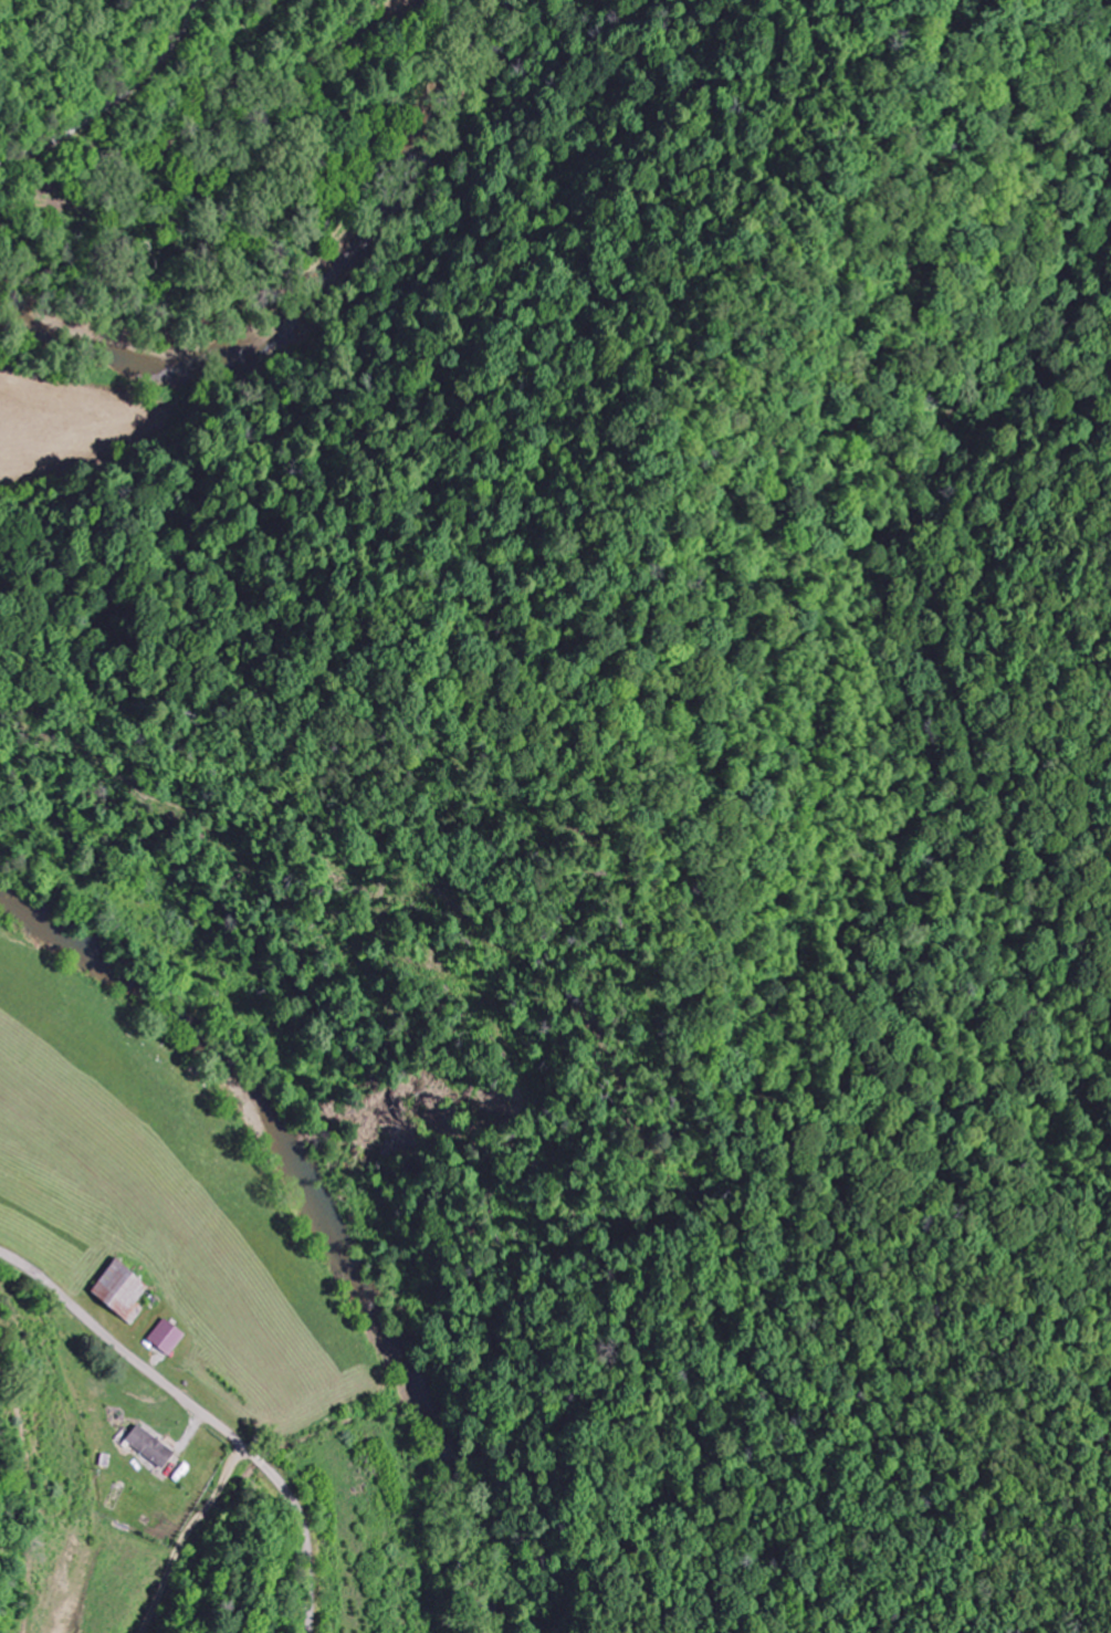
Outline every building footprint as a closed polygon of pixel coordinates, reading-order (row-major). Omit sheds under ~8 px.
[(129,1316),(151,1280),(114,1258),(93,1294),(129,1316)] [(187,1334),(166,1316),(149,1337),(169,1354),(187,1334)] [(168,1436),(164,1440),(137,1423),(126,1442),(166,1467),(180,1443),(168,1436)]
